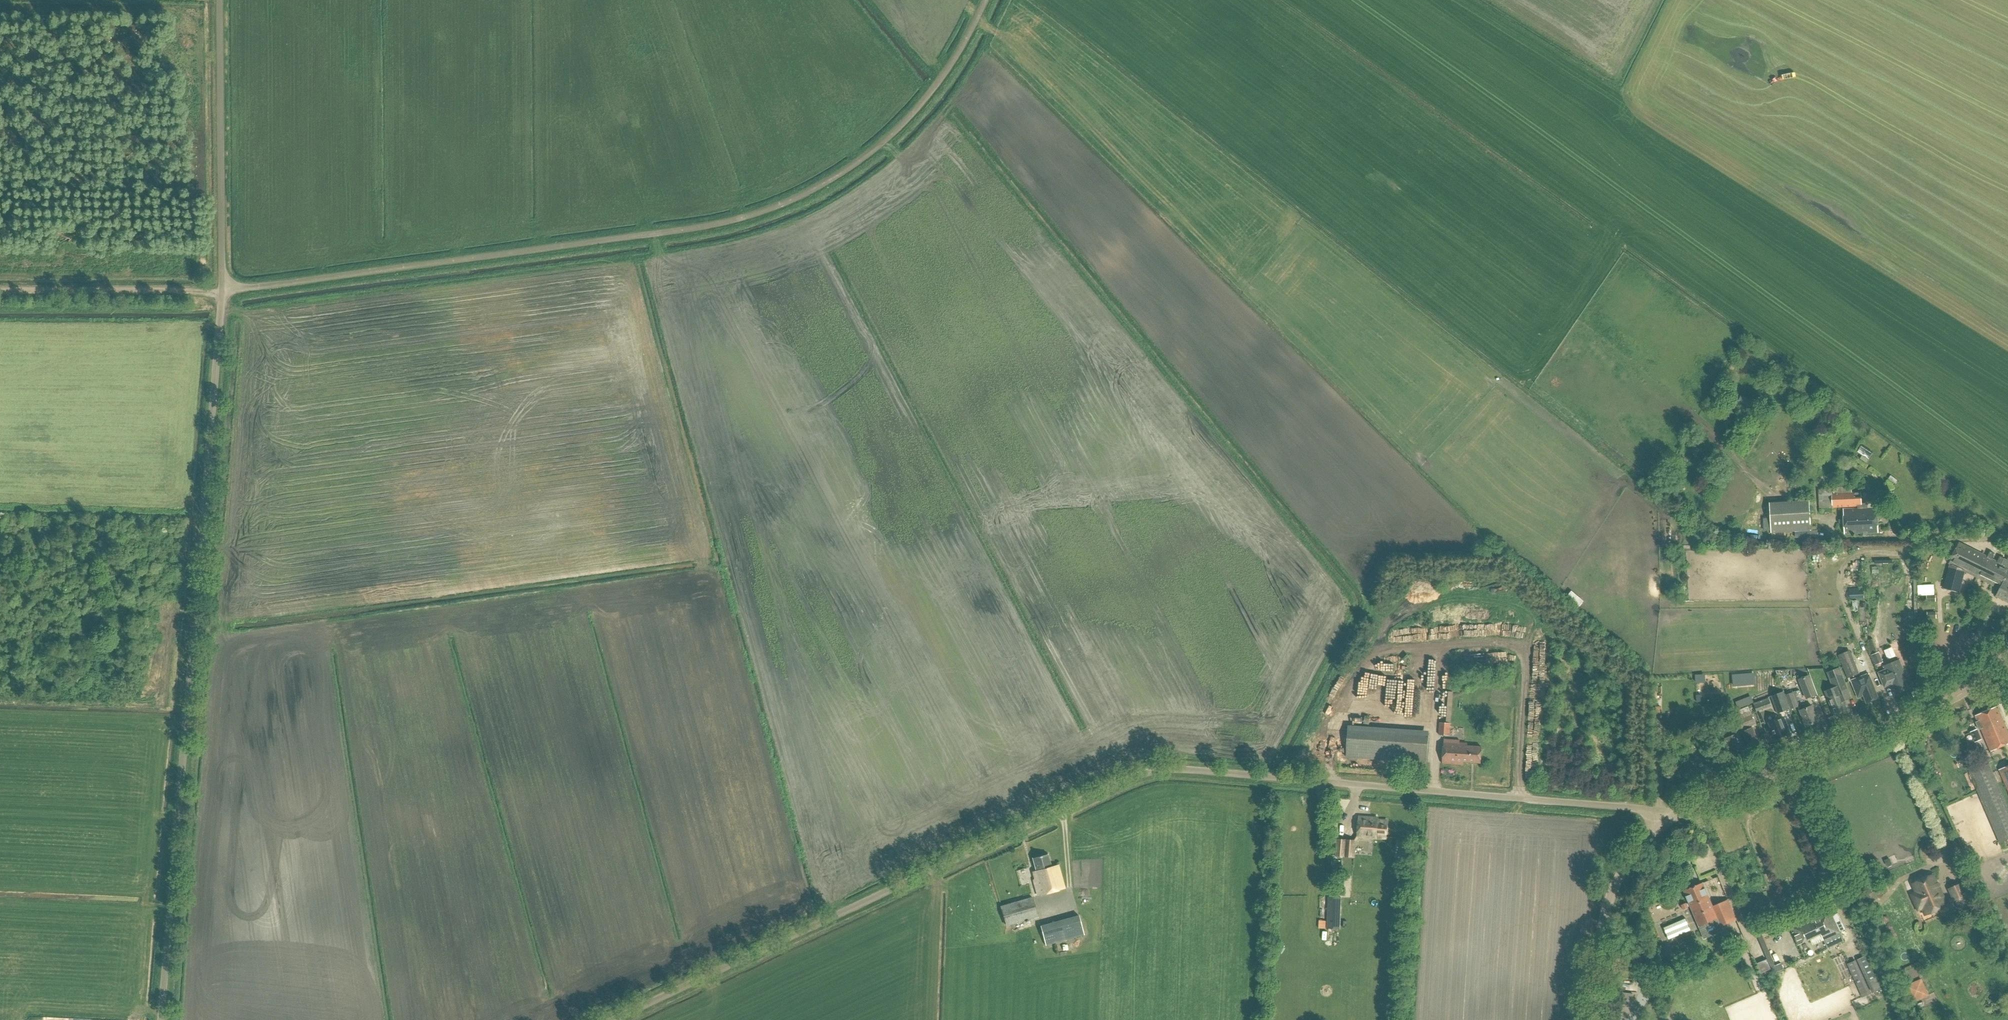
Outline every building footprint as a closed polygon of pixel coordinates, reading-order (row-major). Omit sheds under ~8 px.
[(1831,488),(1818,489),(1819,508),(1862,506),(1861,490),(1831,492),(1831,488)] [(1767,503),(1769,534),(1809,531),(1807,500),(1767,503)] [(1843,511),(1844,535),(1878,533),(1877,509),(1843,511)] [(1816,527),(1809,527),(1809,531),(1795,532),(1796,537),(1817,536),(1816,527)] [(1999,590),(1995,598),(2007,604),(2007,558),(2007,561),(2000,557),(1997,563),(1991,560),(1994,555),(1990,553),(1987,558),(1959,544),(1949,565),(1947,575),(1941,573),(1939,583),(1945,584),(1943,590),(1959,594),(1964,572),(1999,590)] [(1570,594),(1581,606),(1587,600),(1576,588),(1570,594)] [(1935,623),(1935,615),(1925,615),(1925,623),(1935,623)] [(1899,626),(1906,632),(1913,624),(1906,618),(1899,626)] [(1882,662),(1872,638),(1865,641),(1875,665),(1882,662)] [(1849,651),(1836,657),(1846,680),(1858,674),(1849,651)] [(1889,669),(1878,673),(1884,688),(1892,685),(1895,692),(1907,688),(1904,678),(1905,678),(1899,661),(1888,665),(1889,669)] [(1847,711),(1843,700),(1850,697),(1838,666),(1826,670),(1833,689),(1827,692),(1829,698),(1827,699),(1834,716),(1847,711)] [(1733,676),(1734,685),(1754,684),(1753,674),(1733,676)] [(1863,697),(1866,704),(1879,699),(1868,674),(1850,681),(1857,699),(1863,697)] [(1705,683),(1705,675),(1695,675),(1695,683),(1705,683)] [(1797,680),(1805,700),(1815,696),(1806,675),(1797,680)] [(1789,709),(1789,710),(1803,705),(1798,691),(1784,696),(1789,709)] [(1784,696),(1783,692),(1771,696),(1777,713),(1789,709),(1784,696)] [(1753,703),(1755,709),(1762,707),(1760,700),(1753,703)] [(1734,711),(1749,746),(1759,742),(1753,726),(1756,725),(1748,705),(1734,711)] [(1812,705),(1799,710),(1805,726),(1818,721),(1812,705)] [(1975,724),(1978,731),(1980,730),(1990,752),(2007,745),(2007,734),(1997,707),(1974,717),(1977,723),(1975,724)] [(1785,724),(1783,716),(1768,722),(1774,738),(1786,733),(1783,725),(1785,724)] [(1439,721),(1438,735),(1450,735),(1451,722),(1439,721)] [(1979,739),(1975,728),(1968,731),(1972,742),(1979,739)] [(1345,757),(1426,763),(1428,735),(1347,729),(1345,757)] [(1747,755),(1738,732),(1725,738),(1734,760),(1747,755)] [(1460,741),(1444,740),(1442,765),(1463,767),(1464,763),(1480,765),(1482,748),(1467,747),(1467,744),(1459,744),(1460,741)] [(1998,843),(2007,839),(2007,809),(1989,763),(1968,771),(1998,843)] [(1998,769),(2007,793),(2007,765),(1998,769)] [(1378,822),(1378,820),(1358,818),(1357,838),(1376,840),(1376,839),(1385,840),(1387,823),(1378,822)] [(1335,855),(1355,857),(1356,840),(1336,838),(1335,855)] [(1400,839),(1399,849),(1407,850),(1408,840),(1400,839)] [(1063,889),(1057,867),(1050,868),(1047,856),(1032,860),(1035,872),(1033,873),(1035,880),(1033,881),(1037,897),(1063,889)] [(1915,893),(1910,895),(1917,911),(1921,910),(1925,917),(1947,907),(1938,887),(1938,888),(1932,876),(1912,885),(1915,893)] [(1892,890),(1896,892),(1902,881),(1898,879),(1892,890)] [(1948,890),(1953,902),(1977,892),(1972,879),(1948,890)] [(1717,919),(1721,927),(1737,920),(1728,900),(1713,906),(1703,883),(1684,891),(1689,903),(1687,904),(1686,903),(1681,905),(1683,910),(1688,908),(1688,907),(1690,906),(1699,927),(1717,919)] [(999,905),(1005,926),(1038,916),(1032,896),(999,905)] [(1341,897),(1326,897),(1324,928),(1340,929),(1341,897)] [(1842,910),(1837,911),(1842,929),(1847,927),(1842,910)] [(1821,911),(1787,927),(1796,947),(1819,936),(1822,941),(1838,934),(1830,916),(1824,919),(1821,911)] [(1723,934),(1726,942),(1736,937),(1732,930),(1723,934)] [(1834,945),(1843,942),(1841,935),(1831,938),(1834,945)] [(1657,956),(1665,962),(1670,955),(1663,949),(1657,956)] [(1627,958),(1626,972),(1637,973),(1639,959),(1627,958)] [(1770,961),(1766,962),(1770,972),(1774,970),(1770,961)] [(1878,974),(1873,977),(1878,987),(1883,985),(1878,974)] [(1925,976),(1908,983),(1915,1000),(1932,993),(1925,976)]
